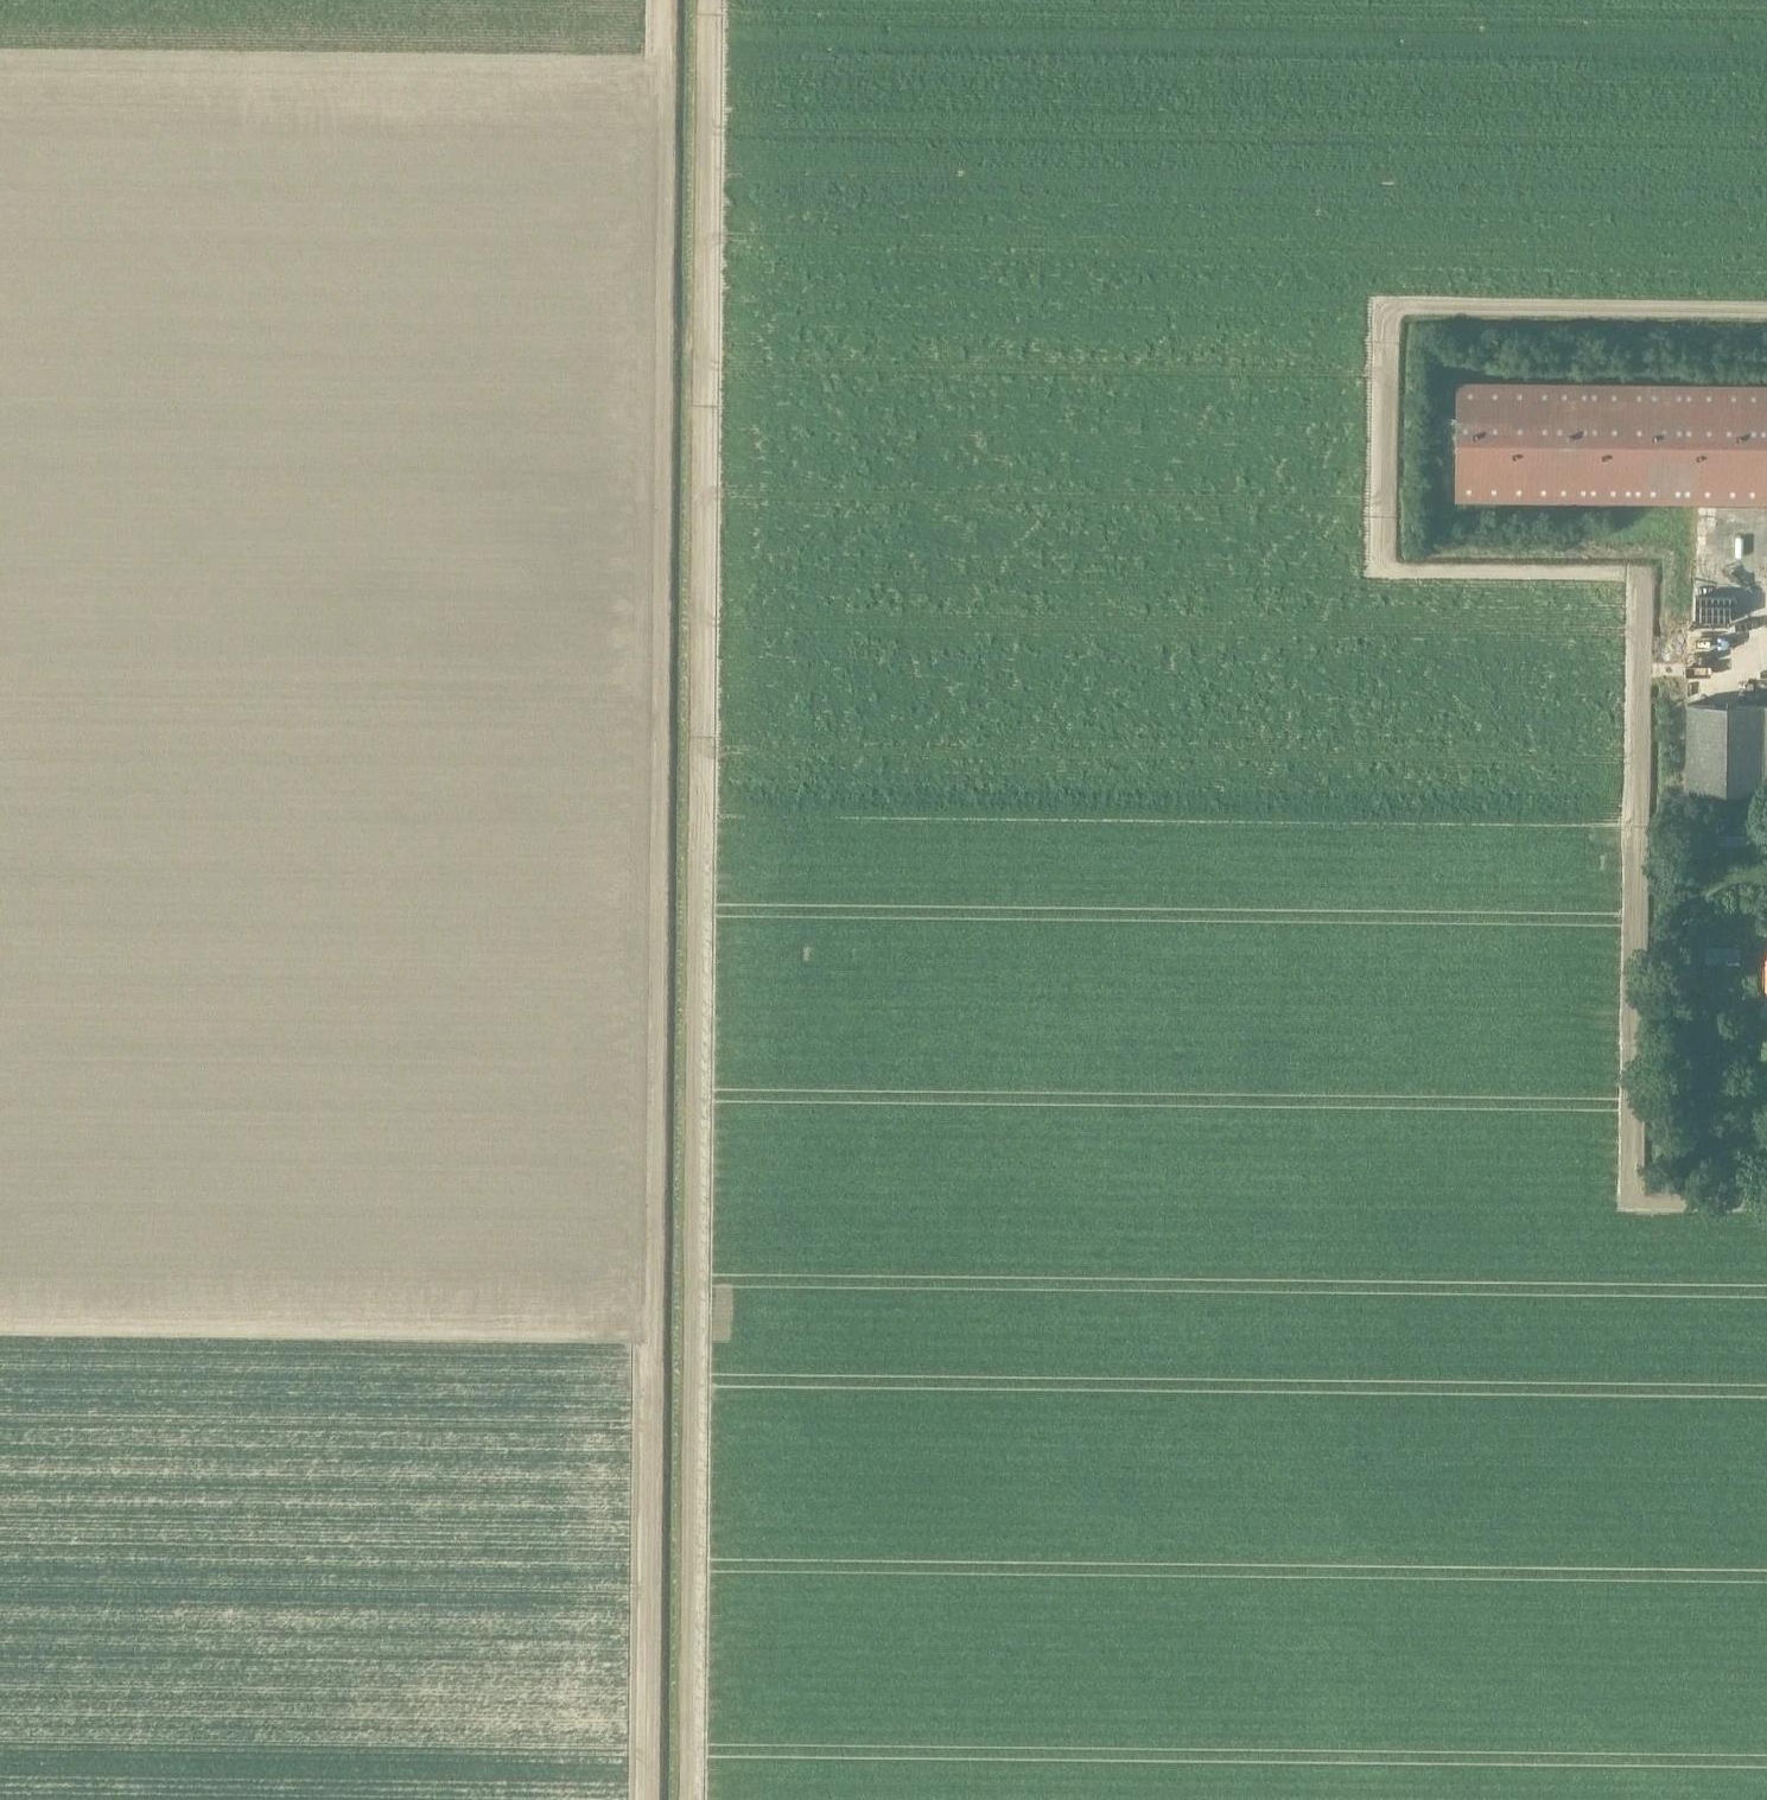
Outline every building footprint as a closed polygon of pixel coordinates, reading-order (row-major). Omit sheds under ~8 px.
[(1456,384),(1455,499),(1766,502),(1766,387),(1456,384)] [(1684,792),(1766,793),(1766,706),(1685,705),(1684,792)]
